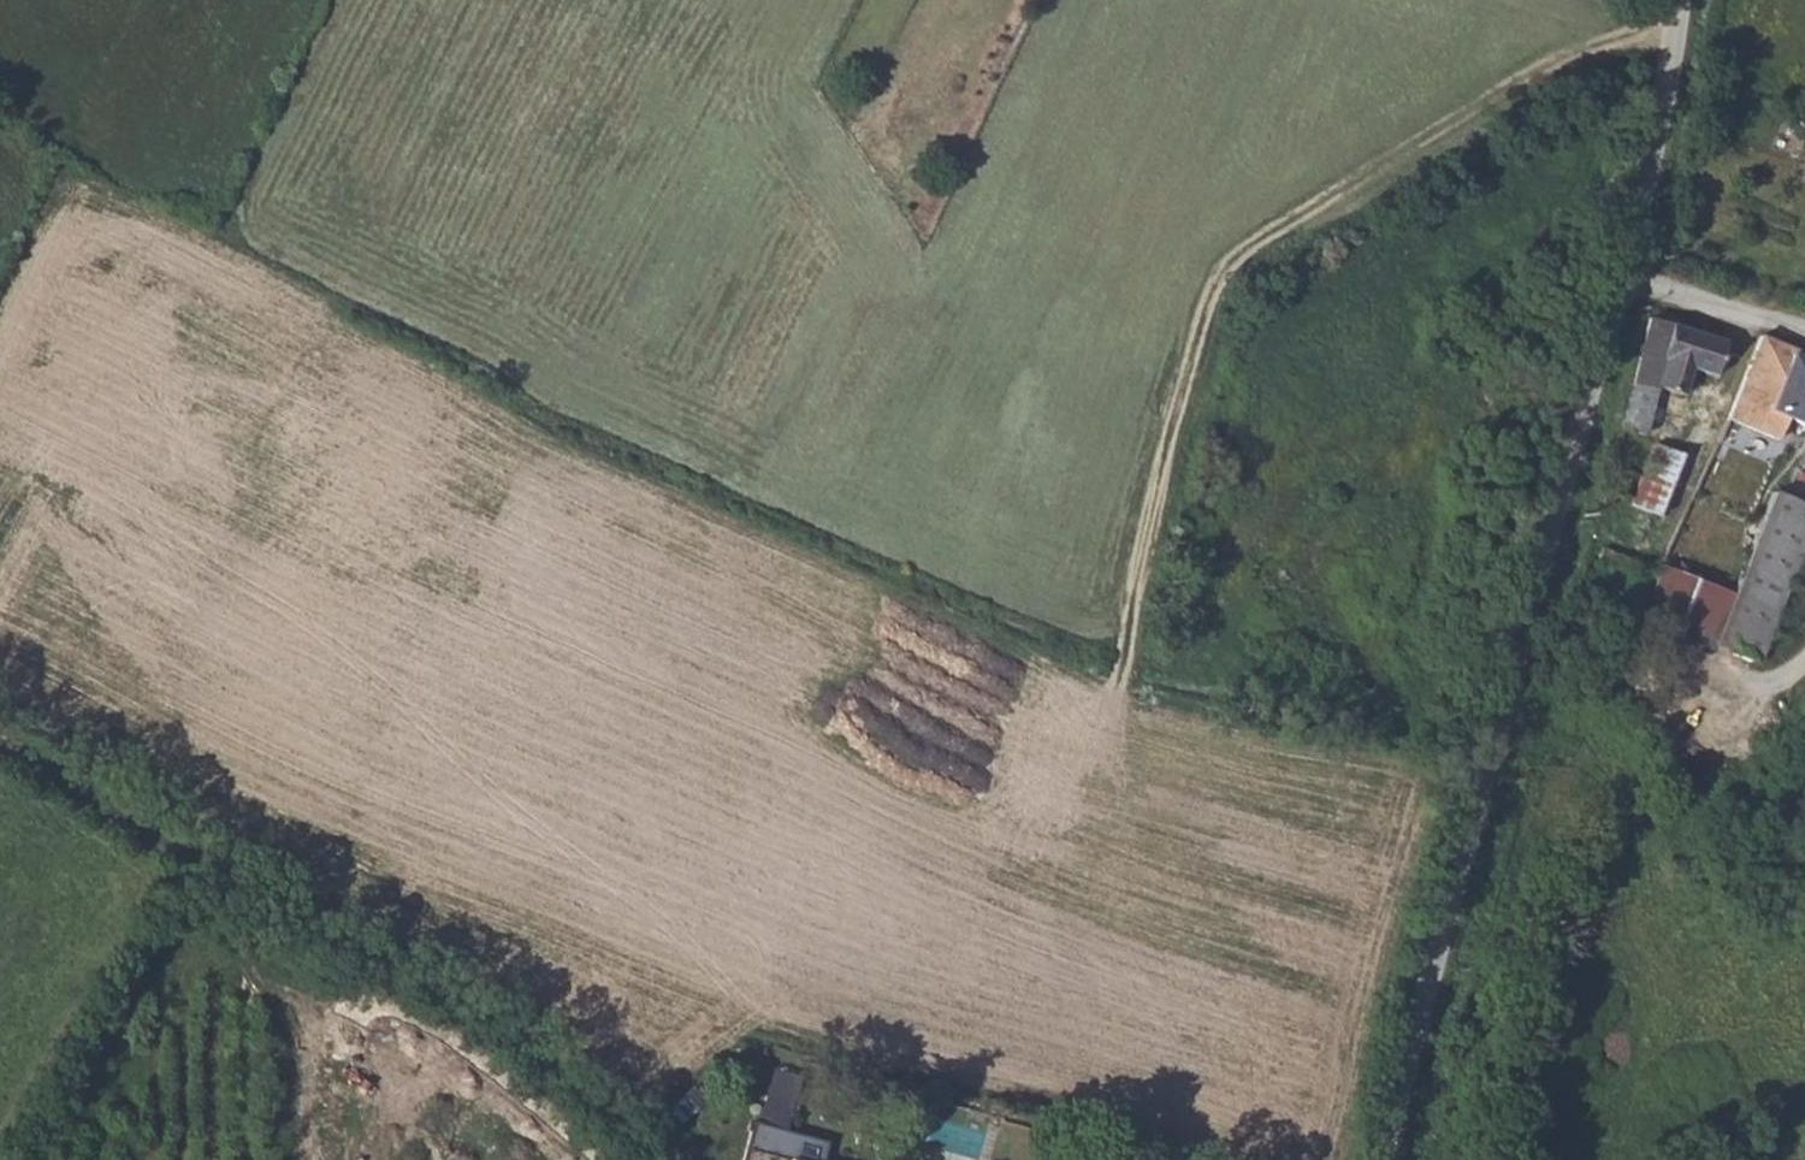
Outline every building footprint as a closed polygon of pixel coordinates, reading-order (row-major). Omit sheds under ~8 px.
[(1649,318),(1614,447),(1640,452),(1653,390),(1677,398),(1685,371),(1711,377),(1723,345),(1649,318)] [(1721,419),(1743,429),(1758,435),(1775,443),(1784,422),(1804,430),(1804,355),(1759,335),(1721,419)] [(1628,508),(1653,518),(1677,457),(1651,446),(1628,508)] [(1764,491),(1688,461),(1677,457),(1653,518),(1628,508),(1613,549),(1723,593),(1730,575),(1764,491)] [(1703,647),(1720,640),(1770,619),(1804,534),(1804,507),(1764,491),(1730,575),(1723,593),(1722,596),(1701,646),(1703,647)] [(1722,596),(1649,566),(1635,601),(1669,614),(1660,635),(1699,651),(1701,646),(1722,596)] [(1720,640),(1703,647),(1752,662),(1770,619),(1720,640)] [(776,1140),(790,1092),(765,1087),(750,1133),(776,1140)] [(783,1157),(784,1148),(779,1145),(774,1142),(770,1143),(763,1147),(759,1156),(751,1154),(750,1159),(791,1159),(783,1157)]
